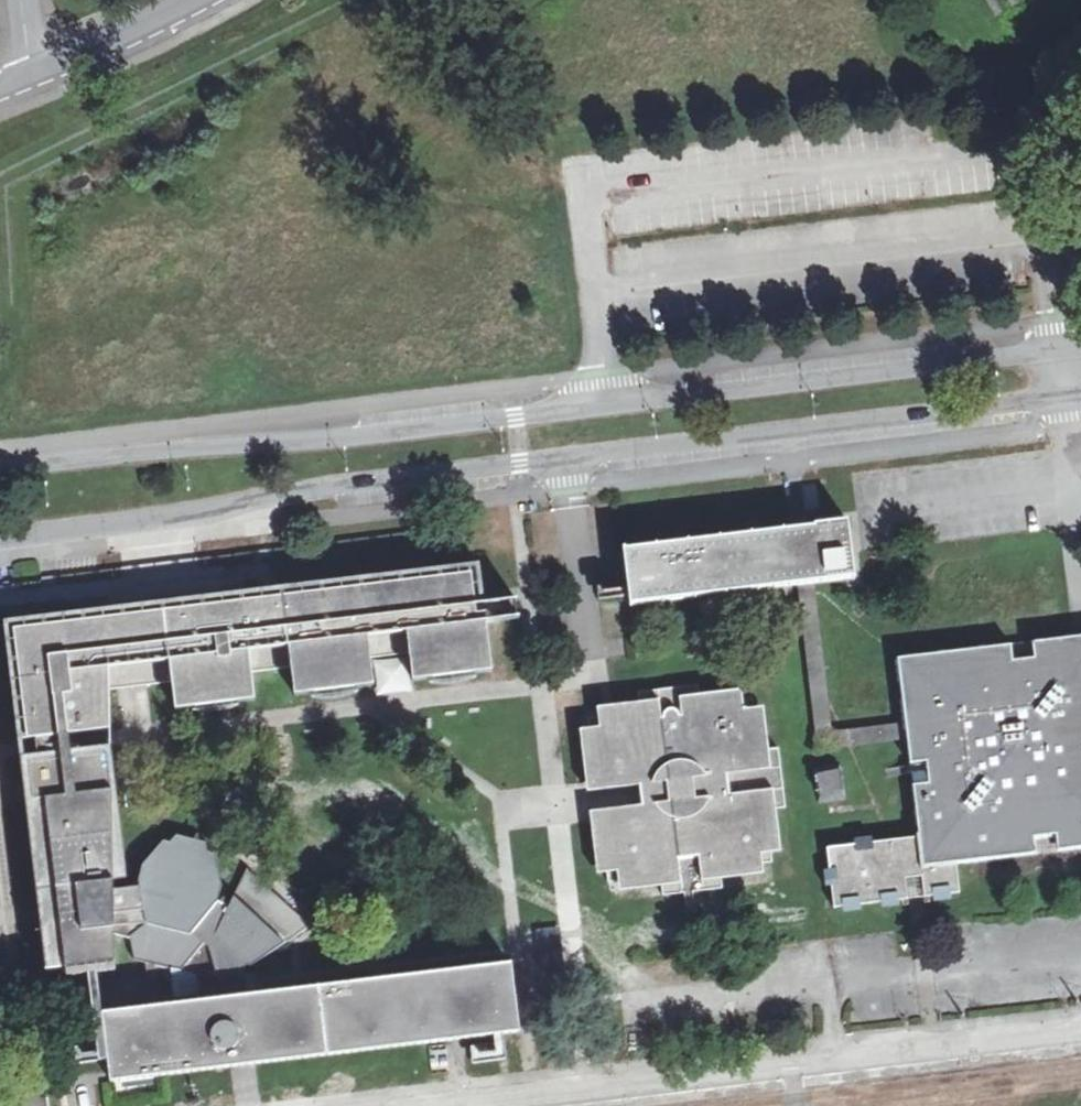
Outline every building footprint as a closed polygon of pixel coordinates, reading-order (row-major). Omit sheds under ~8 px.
[(822,577),(854,573),(848,517),(805,522),(623,543),(629,598),(803,579),(813,578),(822,577)] [(503,667),(497,619),(495,596),(495,591),(494,586),(491,558),(247,586),(169,595),(22,612),(5,615),(21,738),(55,734),(68,733),(117,727),(116,683),(132,681),(151,679),(182,675),(186,705),(264,696),(261,669),(298,665),(301,693),(377,684),(384,683),(381,657),(396,655),(415,653),(418,677),(503,667)] [(822,745),(908,736),(907,728),(906,719),(839,727),(824,591),(822,577),(813,578),(803,579),(804,583),(822,745)] [(525,592),(495,596),(497,619),(528,616),(525,592)] [(899,655),(906,719),(907,728),(908,736),(919,831),(826,842),(834,901),(908,892),(907,887),(907,884),(909,882),(911,880),(914,879),(917,879),(920,880),(922,882),(923,884),(924,890),(953,887),(954,889),(961,888),(957,853),(964,852),(963,840),(962,837),(1080,823),(1080,633),(899,655)] [(381,657),(384,683),(385,690),(400,689),(419,687),(418,677),(415,653),(396,655),(381,657)] [(636,793),(638,813),(607,816),(608,827),(601,828),(606,881),(658,875),(661,895),(687,891),(689,903),(687,905),(685,908),(685,910),(685,914),(686,917),(689,920),(693,921),(695,921),(699,921),(702,919),(703,917),(705,914),(705,912),(705,909),(704,906),(702,904),(700,902),(699,902),(697,890),(721,887),(718,868),(770,860),(763,807),(783,804),(776,747),(756,749),(749,697),(697,702),(695,684),(636,691),(639,709),(587,716),(593,768),(602,768),(603,777),(620,776),(634,775),(636,793)] [(116,963),(115,935),(114,892),(110,745),(70,750),(69,742),(68,733),(55,734),(56,743),(57,751),(29,755),(35,801),(47,898),(49,917),(55,962),(85,958),(95,957),(96,965),(116,963)] [(841,757),(812,760),(816,793),(845,789),(841,757)] [(140,889),(114,892),(115,935),(131,940),(135,960),(146,963),(149,986),(152,1012),(247,1001),(246,987),(243,968),(250,964),(252,967),(267,957),(292,939),(311,927),(247,869),(229,907),(218,902),(223,886),(216,854),(214,854),(216,863),(210,862),(207,843),(177,836),(165,850),(160,849),(166,842),(164,841),(143,866),(139,882),(140,889)] [(99,1061),(108,1060),(104,1018),(96,965),(95,957),(85,958),(88,979),(94,1027),(99,1061)] [(512,969),(247,1001),(152,1012),(104,1018),(108,1060),(110,1077),(134,1074),(446,1037),(468,1035),(519,1028),(512,969)]
